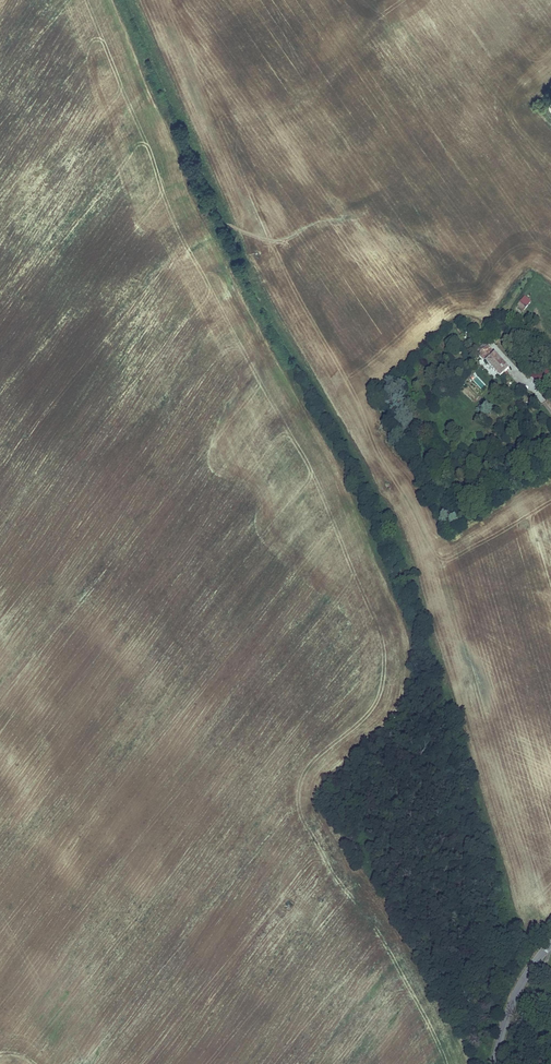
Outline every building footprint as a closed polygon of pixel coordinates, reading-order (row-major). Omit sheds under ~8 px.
[(521,295),(516,301),(522,307),(527,301),(521,295)] [(508,367),(486,345),(478,355),(500,377),(508,367)] [(529,375),(538,383),(545,376),(537,368),(529,375)]
